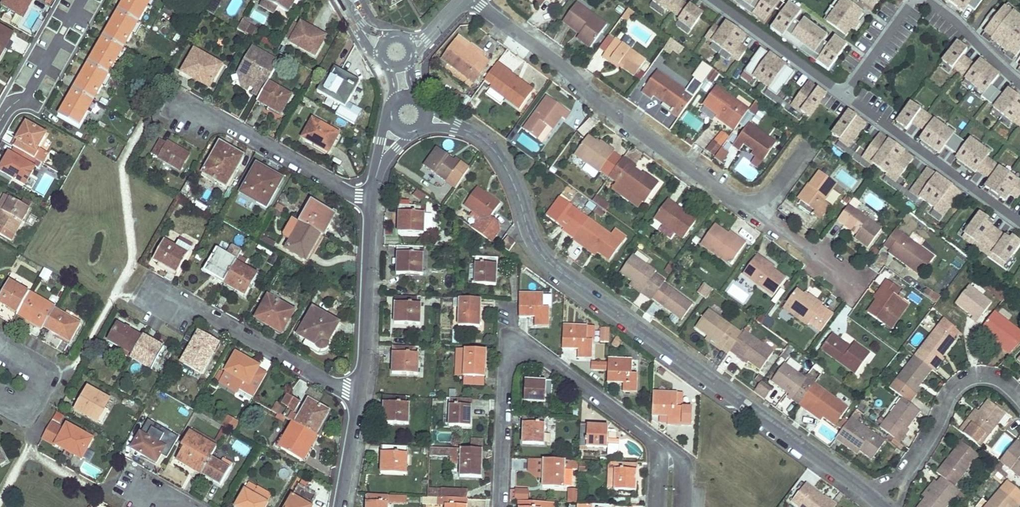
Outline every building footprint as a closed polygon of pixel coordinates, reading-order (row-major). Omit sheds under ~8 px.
[(32,0),(7,0),(8,1),(5,7),(15,12),(18,7),(26,11),(32,0)] [(150,0),(127,0),(125,4),(123,3),(118,11),(137,22),(150,0)] [(295,0),(263,0),(260,5),(275,14),(278,7),(288,13),(295,0)] [(390,10),(406,0),(385,0),(390,10)] [(702,15),(690,6),(689,7),(679,0),(655,0),(653,2),(665,11),(667,9),(680,19),(679,21),(691,30),(702,15)] [(738,0),(730,0),(752,16),(755,12),(738,0)] [(828,46),(824,52),(819,48),(823,43),(828,37),(804,20),(800,25),(796,31),(791,27),(795,22),(801,13),(789,4),(787,7),(781,2),(782,0),(764,0),(760,5),(755,1),(756,0),(738,0),(755,12),(752,16),(764,25),(776,9),(782,14),(770,30),(783,38),(786,34),(819,59),(816,63),(829,72),(847,46),(835,37),(828,46)] [(843,0),(839,0),(824,21),(827,23),(843,0)] [(863,14),(844,0),(843,0),(827,23),(846,37),(863,14)] [(860,3),(872,12),(881,0),(862,0),(860,3)] [(963,13),(968,6),(975,11),(983,0),(945,0),(963,13)] [(592,15),(577,4),(574,7),(589,18),(590,18),(592,15)] [(26,11),(18,7),(15,12),(22,17),(26,11)] [(607,26),(592,15),(590,18),(589,18),(574,7),(564,21),(581,33),(580,35),(577,38),(590,48),(607,26)] [(626,22),(634,12),(629,9),(621,19),(626,22)] [(1013,13),(1012,15),(1004,9),(999,15),(992,25),(985,33),(993,39),(992,41),(1007,53),(1008,51),(1016,58),(1019,52),(1019,19),(1013,13)] [(127,40),(137,22),(118,11),(108,29),(103,37),(122,48),(127,40)] [(992,25),(999,15),(993,11),(986,20),(992,25)] [(243,19),(237,29),(244,33),(250,23),(243,19)] [(580,35),(581,33),(564,21),(563,23),(580,35)] [(314,56),(324,38),(318,35),(319,32),(302,22),(290,42),(314,56)] [(796,31),(800,25),(795,22),(791,27),(796,31)] [(740,45),(746,37),(727,24),(721,31),(714,26),(705,38),(738,62),(747,50),(740,45)] [(13,34),(0,27),(0,57),(13,34)] [(819,59),(786,34),(783,38),(816,63),(819,59)] [(112,67),(122,48),(103,37),(92,56),(88,63),(108,74),(112,67)] [(646,61),(616,39),(602,57),(613,64),(614,62),(615,62),(623,68),(635,77),(646,61)] [(676,58),(683,48),(669,39),(662,49),(676,58)] [(473,83),(488,62),(481,57),(479,60),(467,50),(455,42),(441,59),(473,83)] [(824,52),(828,46),(823,43),(819,48),(824,52)] [(999,76),(980,61),(976,67),(963,56),(967,51),(957,43),(943,62),(952,69),(953,68),(966,78),(965,80),(984,94),(982,97),(995,107),(993,109),(1012,124),(1014,121),(1019,126),(1019,99),(1008,90),(1004,96),(991,85),(999,76)] [(481,57),(469,48),(467,50),(479,60),(481,57)] [(795,73),(761,48),(744,72),(753,79),(754,78),(769,88),(768,90),(777,96),(795,73)] [(221,70),(210,64),(213,60),(194,50),(186,64),(182,73),(210,88),(215,80),(221,70)] [(273,64),(251,52),(238,74),(240,80),(250,86),(255,89),(256,89),(259,83),(265,87),(268,82),(278,64),(274,61),(273,64)] [(223,66),(213,60),(210,64),(221,70),(221,69),(223,66)] [(623,68),(615,62),(614,62),(613,64),(621,70),(623,68)] [(97,93),(108,74),(88,63),(77,82),(73,89),(93,100),(97,93)] [(531,93),(508,77),(511,74),(511,73),(497,63),(484,81),(491,85),(489,88),(519,110),(531,93)] [(347,79),(349,76),(335,67),(334,68),(332,71),(347,79)] [(711,83),(718,74),(713,70),(706,80),(711,83)] [(345,108),(360,82),(349,76),(347,79),(332,71),(328,79),(325,77),(324,80),(317,92),(345,108)] [(687,93),(657,71),(642,92),(652,100),(655,96),(663,102),(675,110),(687,93)] [(531,93),(533,91),(533,90),(511,74),(508,77),(531,93)] [(250,86),(240,80),(242,87),(247,90),(250,86)] [(287,106),(292,96),(268,82),(265,87),(259,97),(257,101),(279,113),(279,112),(283,105),(284,104),(286,106),(287,106)] [(255,89),(252,93),(259,97),(265,87),(259,83),(256,89),(255,89)] [(825,95),(809,83),(791,107),(801,114),(801,113),(809,118),(825,95)] [(749,111),(716,87),(703,105),(718,115),(730,124),(728,126),(734,131),(748,111),(749,111)] [(78,127),(93,100),(73,89),(67,100),(70,102),(66,108),(63,107),(58,115),(78,127)] [(467,104),(469,101),(461,95),(455,103),(463,109),(467,104)] [(564,120),(570,114),(547,97),(523,130),(536,140),(547,126),(553,131),(562,119),(564,120)] [(757,112),(762,105),(756,101),(751,108),(757,112)] [(675,110),(663,102),(661,105),(673,114),(675,110)] [(287,106),(286,106),(284,104),(283,105),(279,112),(279,113),(282,115),(287,106)] [(468,113),(471,108),(467,104),(463,109),(468,113)] [(953,134),(921,110),(920,111),(911,104),(897,123),(907,130),(912,122),(926,132),(920,140),(939,154),(945,146),(958,156),(956,159),(975,173),(978,170),(991,180),(985,187),(1005,201),(1010,193),(1017,198),(1019,194),(1019,182),(986,158),(989,154),(970,140),(967,144),(953,134)] [(849,149),(866,125),(849,112),(832,135),(840,140),(839,141),(849,149)] [(730,124),(718,115),(716,117),(728,126),(730,124)] [(585,137),(594,123),(586,118),(577,133),(585,137)] [(340,135),(313,120),(303,138),(315,146),(314,148),(328,156),(340,135)] [(22,134),(28,124),(26,122),(19,134),(22,135),(22,134)] [(38,148),(46,134),(28,124),(22,134),(22,135),(19,134),(16,140),(18,141),(15,147),(35,159),(42,163),(48,154),(38,148)] [(777,144),(769,138),(749,124),(733,146),(740,151),(745,145),(753,151),(765,160),(777,144)] [(896,182),(914,159),(880,135),(863,158),(872,165),(873,164),(888,175),(887,176),(896,182)] [(614,152),(600,142),(598,144),(588,137),(574,155),(599,173),(600,171),(609,177),(622,160),(613,154),(614,152)] [(189,155),(168,143),(166,144),(160,140),(152,154),(180,170),(189,155)] [(230,148),(220,142),(218,145),(219,146),(229,151),(230,148)] [(714,142),(707,151),(714,156),(721,147),(714,142)] [(228,185),(244,156),(230,148),(229,151),(219,146),(218,145),(202,174),(218,183),(219,180),(228,185)] [(35,159),(15,147),(12,153),(9,152),(0,167),(0,170),(25,185),(36,167),(32,165),(35,159)] [(454,171),(444,163),(449,156),(437,148),(423,165),(456,189),(470,169),(461,162),(460,163),(454,171)] [(765,160),(753,151),(752,154),(763,162),(765,160)] [(454,171),(460,163),(461,162),(455,158),(453,160),(449,156),(444,163),(454,171)] [(659,185),(647,176),(645,178),(642,176),(635,170),(637,168),(623,158),(622,160),(609,177),(616,183),(642,202),(644,203),(659,185)] [(268,206),(281,183),(272,177),(274,174),(257,165),(241,193),(255,202),(257,199),(267,205),(268,206)] [(198,176),(202,170),(195,166),(192,172),(198,176)] [(961,194),(927,169),(910,193),(920,200),(920,198),(935,209),(934,210),(943,217),(961,194)] [(823,202),(836,185),(819,173),(809,187),(811,188),(801,201),(815,211),(813,213),(820,219),(830,206),(823,202)] [(283,180),(274,174),(272,177),(281,183),(283,180)] [(491,192),(479,183),(475,181),(469,189),(473,193),(477,188),(478,188),(488,196),(491,193),(491,192)] [(638,208),(642,202),(616,183),(612,189),(638,208)] [(801,201),(811,188),(809,187),(808,185),(798,198),(798,199),(801,201)] [(500,205),(488,196),(478,188),(477,188),(473,193),(464,205),(472,212),(486,222),(478,233),(491,242),(500,231),(498,222),(491,217),(500,205)] [(414,190),(413,198),(423,200),(425,193),(414,190)] [(29,208),(13,199),(6,195),(5,194),(0,202),(0,210),(1,210),(0,213),(0,234),(10,240),(29,208)] [(848,205),(852,200),(847,196),(842,202),(848,206),(848,205)] [(588,219),(559,198),(546,216),(558,225),(563,218),(564,219),(579,231),(588,219)] [(267,205),(257,199),(255,202),(267,209),(268,206),(267,205)] [(322,236),(334,214),(311,200),(299,222),(300,223),(319,234),(322,236)] [(697,222),(685,213),(683,216),(672,208),(674,205),(667,201),(654,219),(683,240),(697,222)] [(607,207),(600,202),(597,207),(604,212),(607,207)] [(424,235),(425,207),(399,205),(398,233),(424,235)] [(683,216),(685,213),(674,205),(672,208),(683,216)] [(882,230),(848,205),(848,206),(837,220),(844,225),(846,223),(847,223),(860,232),(857,235),(855,238),(868,248),(882,230)] [(600,216),(604,212),(597,207),(594,211),(600,216)] [(486,222),(472,212),(469,216),(476,221),(471,228),(475,231),(476,231),(478,233),(486,222)] [(1013,237),(1011,241),(986,223),(988,220),(980,214),(965,235),(978,244),(976,247),(991,258),(993,255),(1006,264),(1019,245),(1019,243),(1013,237)] [(573,239),(579,231),(564,219),(563,218),(558,225),(563,229),(562,230),(573,239)] [(623,244),(588,219),(579,231),(573,239),(579,245),(586,237),(590,239),(590,240),(587,244),(588,244),(598,252),(597,253),(609,262),(623,244)] [(285,249),(300,223),(299,222),(297,222),(283,247),(285,249)] [(304,260),(319,234),(300,223),(285,249),(304,260)] [(857,235),(860,232),(847,223),(846,223),(844,225),(857,235)] [(735,259),(746,244),(740,239),(738,242),(737,241),(728,234),(715,225),(701,245),(726,262),(730,256),(734,259),(735,259)] [(902,235),(895,230),(884,246),(890,250),(902,235)] [(275,243),(267,238),(269,234),(268,234),(265,232),(261,239),(260,241),(273,248),(275,243)] [(738,242),(740,239),(730,232),(728,234),(737,241),(738,242)] [(307,262),(322,236),(319,234),(304,260),(307,262)] [(902,235),(890,250),(889,252),(906,265),(908,263),(923,273),(934,259),(902,235)] [(178,274),(192,250),(179,243),(176,247),(170,243),(172,238),(167,236),(154,259),(159,262),(178,274)] [(509,252),(516,243),(507,237),(501,246),(509,252)] [(597,253),(598,252),(588,244),(587,244),(590,240),(590,239),(586,237),(579,245),(580,245),(594,256),(595,256),(597,253)] [(226,256),(217,250),(206,269),(207,270),(215,275),(214,276),(213,277),(224,283),(236,262),(237,262),(242,252),(232,246),(226,256)] [(422,275),(423,248),(398,247),(397,260),(397,266),(397,274),(422,275)] [(786,279),(773,269),(763,262),(765,259),(758,254),(743,274),(773,296),(786,279)] [(665,282),(655,274),(656,272),(633,255),(619,273),(632,283),(633,282),(644,290),(647,286),(651,289),(646,297),(652,301),(653,299),(664,284),(665,282)] [(730,265),(735,259),(734,259),(730,256),(726,262),(730,265)] [(494,275),(495,265),(497,265),(497,258),(476,257),(475,264),(475,284),(475,285),(496,286),(497,275),(494,275)] [(775,267),(765,259),(763,262),(773,269),(775,267)] [(178,274),(159,262),(158,264),(157,265),(176,276),(178,274)] [(245,295),(257,275),(236,262),(224,283),(245,295)] [(921,276),(923,273),(908,263),(906,265),(921,276)] [(39,277),(48,282),(52,272),(44,268),(39,277)] [(10,281),(0,299),(0,301),(18,312),(29,293),(10,281)] [(910,305),(903,300),(896,295),(900,290),(887,281),(882,287),(885,289),(876,301),(867,313),(884,326),(893,314),(900,319),(910,305)] [(646,297),(651,289),(647,286),(644,290),(633,282),(632,283),(630,285),(646,297)] [(693,305),(664,284),(653,299),(681,321),(693,305)] [(992,304),(969,286),(955,303),(967,313),(973,307),(983,315),(992,304)] [(711,292),(705,287),(701,292),(707,296),(711,292)] [(876,301),(885,289),(882,287),(873,299),(876,301)] [(1007,295),(1000,288),(994,295),(1002,301),(1007,295)] [(807,326),(809,324),(822,307),(823,305),(809,294),(807,297),(797,289),(783,308),(807,326)] [(928,289),(924,295),(932,301),(936,294),(928,289)] [(282,297),(272,291),(271,290),(268,295),(269,296),(279,301),(282,297)] [(54,308),(54,307),(29,293),(18,312),(17,315),(26,320),(28,316),(38,322),(36,326),(42,329),(44,327),(54,308)] [(543,309),(544,294),(519,293),(519,302),(518,317),(535,318),(535,326),(549,326),(550,310),(543,309)] [(936,294),(932,301),(936,304),(941,298),(936,294)] [(294,315),(285,309),(287,307),(287,306),(279,301),(269,296),(268,295),(256,318),(274,329),(275,327),(284,332),(294,315)] [(420,325),(421,297),(396,296),(394,324),(420,325)] [(478,317),(478,308),(480,308),(481,300),(459,299),(458,327),(479,328),(480,317),(478,317)] [(950,304),(944,309),(955,322),(961,317),(950,304)] [(296,311),(287,306),(287,307),(285,309),(294,315),(296,311)] [(822,307),(809,324),(821,333),(823,331),(834,316),(822,307)] [(976,324),(983,315),(973,307),(967,313),(973,318),(971,320),(976,324)] [(81,324),(54,308),(44,327),(60,336),(59,339),(69,345),(81,324)] [(327,347),(340,324),(314,309),(305,324),(301,322),(295,332),(299,334),(298,336),(318,347),(319,348),(319,349),(321,350),(322,350),(324,350),(325,349),(326,348),(327,347)] [(742,334),(708,309),(695,327),(708,336),(729,352),(730,351),(742,334)] [(1017,329),(994,312),(981,329),(993,339),(998,334),(1007,342),(1008,341),(1016,329),(1017,329)] [(893,314),(884,326),(891,331),(900,319),(893,314)] [(945,354),(956,340),(950,335),(955,328),(945,319),(915,357),(928,367),(940,351),(945,354)] [(927,319),(922,327),(929,332),(935,325),(927,319)] [(609,340),(610,329),(609,328),(602,323),(602,325),(601,339),(609,340)] [(133,354),(142,338),(118,324),(109,340),(124,349),(132,354),(133,354)] [(587,341),(587,327),(564,326),(563,349),(578,350),(578,358),(592,359),(593,341),(587,341)] [(1007,342),(998,334),(993,339),(992,341),(1010,354),(1013,351),(1008,346),(1010,344),(1019,332),(1017,329),(1016,329),(1008,341),(1007,342)] [(462,344),(462,331),(461,331),(454,331),(453,344),(462,344)] [(1019,346),(1019,332),(1010,344),(1008,346),(1013,351),(1014,351),(1019,346)] [(202,373),(219,344),(199,333),(183,362),(202,373)] [(772,354),(743,333),(742,334),(730,351),(737,357),(744,348),(753,354),(749,361),(748,361),(760,370),(772,354)] [(856,374),(871,355),(854,343),(851,347),(849,350),(837,342),(839,339),(832,334),(821,349),(856,374)] [(153,369),(164,349),(143,336),(142,338),(133,354),(131,357),(153,369)] [(617,348),(623,341),(617,336),(616,337),(611,344),(617,348)] [(729,352),(708,336),(705,339),(727,355),(729,352)] [(849,350),(851,347),(839,339),(837,342),(849,350)] [(418,375),(419,348),(393,346),(392,374),(418,375)] [(753,354),(744,348),(737,357),(746,363),(747,364),(748,361),(749,361),(753,354)] [(131,357),(133,354),(132,354),(124,349),(124,350),(122,353),(131,358),(131,357)] [(463,376),(464,350),(457,349),(457,350),(456,377),(463,377),(463,376)] [(483,368),(484,359),(486,359),(486,350),(464,350),(463,376),(463,377),(485,379),(485,368),(483,368)] [(942,357),(945,354),(940,351),(928,367),(932,370),(934,372),(944,359),(942,357)] [(258,369),(248,363),(246,361),(247,359),(237,353),(226,371),(225,373),(220,370),(215,379),(219,381),(219,382),(237,393),(240,388),(245,391),(249,385),(258,369)] [(921,383),(932,370),(928,367),(915,357),(890,388),(903,398),(909,403),(916,394),(910,389),(911,389),(917,380),(921,383)] [(258,369),(260,366),(259,366),(247,359),(246,361),(248,363),(258,369)] [(632,375),(632,360),(608,359),(607,383),(623,384),(623,391),(637,392),(638,376),(632,375)] [(606,370),(606,363),(591,362),(591,370),(606,370)] [(813,385),(784,364),(771,381),(783,390),(788,384),(792,387),(787,394),(789,394),(787,397),(798,405),(799,405),(813,385)] [(267,374),(258,369),(249,385),(245,391),(254,397),(267,374)] [(484,386),(485,379),(463,377),(462,385),(484,386)] [(916,394),(920,389),(918,387),(921,383),(917,380),(911,389),(910,389),(916,394)] [(552,403),(553,382),(546,382),(546,384),(537,383),(536,382),(525,381),(524,402),(552,403)] [(758,382),(753,394),(766,399),(770,387),(758,382)] [(849,408),(815,383),(813,385),(799,405),(805,409),(811,401),(815,404),(816,405),(813,409),(824,417),(823,418),(835,427),(849,408)] [(792,387),(788,384),(783,390),(787,394),(792,387)] [(105,409),(110,401),(88,388),(76,409),(102,424),(109,411),(105,409)] [(692,426),(693,408),(683,408),(677,407),(677,395),(677,394),(653,393),(652,417),(659,417),(667,418),(668,418),(668,425),(692,426)] [(294,399),(289,396),(284,405),(289,408),(290,408),(294,399)] [(409,424),(410,398),(384,396),(383,423),(409,424)] [(906,428),(920,411),(909,403),(903,398),(880,428),(894,438),(899,432),(904,436),(905,436),(909,431),(906,428)] [(135,405),(125,399),(122,405),(132,410),(135,405)] [(316,435),(330,412),(309,400),(299,417),(297,416),(302,407),(299,405),(300,403),(294,399),(290,408),(289,408),(284,405),(283,406),(278,414),(287,419),(293,422),(315,435),(316,435)] [(469,416),(469,407),(471,407),(471,400),(450,399),(449,426),(470,427),(471,416),(469,416)] [(785,406),(776,399),(771,405),(780,412),(785,406)] [(823,418),(824,417),(813,409),(816,405),(815,404),(811,401),(805,409),(821,421),(823,418)] [(980,447),(999,423),(1005,415),(1006,415),(988,401),(979,413),(971,423),(968,420),(959,431),(980,447)] [(278,414),(283,406),(282,406),(277,403),(272,410),(278,414)] [(979,413),(975,410),(975,411),(968,420),(971,423),(979,413)] [(287,419),(278,414),(276,418),(277,418),(285,423),(285,422),(287,419)] [(543,445),(545,418),(524,417),(523,424),(524,424),(525,424),(525,434),(523,434),(522,444),(543,445)] [(228,418),(223,427),(227,430),(228,430),(234,433),(239,424),(228,418)] [(885,443),(851,418),(848,422),(841,431),(836,438),(841,442),(844,438),(861,450),(859,451),(872,460),(885,443)] [(841,431),(848,422),(844,419),(837,428),(841,431)] [(310,446),(315,436),(315,435),(293,422),(284,437),(287,439),(282,448),(281,449),(304,462),(312,447),(310,446)] [(82,459),(93,440),(67,425),(56,444),(82,459)] [(608,448),(608,431),(609,427),(599,426),(598,429),(589,428),(589,426),(581,425),(580,447),(586,447),(608,448)] [(220,443),(228,430),(227,430),(223,427),(222,427),(215,440),(220,443)] [(614,456),(618,451),(619,441),(617,440),(617,434),(617,433),(615,431),(608,431),(608,448),(607,455),(614,456)] [(212,458),(215,453),(215,451),(214,451),(200,443),(203,439),(191,432),(183,446),(188,449),(186,453),(183,451),(178,461),(187,466),(188,463),(202,471),(204,472),(212,458)] [(900,443),(905,436),(904,436),(899,432),(894,438),(900,443)] [(165,448),(140,433),(132,448),(157,463),(165,448)] [(312,447),(318,437),(316,435),(315,435),(315,436),(310,446),(312,447)] [(282,448),(287,439),(284,437),(278,447),(279,447),(281,449),(282,448)] [(859,451),(861,450),(844,438),(841,442),(857,454),(859,451)] [(900,443),(894,438),(891,441),(903,451),(906,448),(906,447),(900,443)] [(215,451),(217,448),(217,447),(203,439),(200,443),(214,451),(215,451)] [(231,447),(247,456),(251,448),(236,440),(231,447)] [(471,440),(471,450),(483,450),(484,441),(471,440)] [(969,448),(959,440),(954,446),(957,448),(953,452),(953,453),(960,458),(969,448)] [(1017,441),(1000,463),(998,466),(1002,470),(1005,466),(1019,478),(1019,444),(1017,441)] [(406,475),(407,447),(382,446),(381,474),(406,475)] [(451,457),(451,449),(450,449),(440,448),(433,448),(432,456),(451,457)] [(954,488),(979,456),(969,448),(960,458),(953,453),(953,452),(936,473),(942,478),(954,488)] [(461,458),(461,449),(452,449),(451,449),(451,457),(461,458)] [(482,478),(482,467),(480,468),(480,458),(483,459),(483,450),(471,450),(461,449),(461,458),(460,477),(482,478)] [(223,458),(215,453),(212,458),(222,463),(224,458),(223,458)] [(231,469),(222,463),(212,458),(204,472),(214,478),(213,481),(221,486),(231,469)] [(564,489),(566,462),(544,461),(544,468),(545,468),(545,478),(543,478),(543,488),(564,489)] [(204,472),(202,471),(188,463),(187,466),(201,474),(202,475),(204,472)] [(635,482),(635,471),(637,471),(637,464),(616,463),(615,487),(615,491),(636,493),(637,482),(635,482)] [(1002,470),(998,466),(995,470),(994,470),(1006,480),(1009,476),(1002,470)] [(214,478),(204,472),(202,475),(203,475),(213,481),(214,478)] [(956,496),(959,492),(954,488),(942,478),(937,483),(943,488),(939,492),(935,489),(927,499),(926,500),(926,499),(919,506),(948,506),(956,496)] [(318,496),(307,489),(311,483),(303,479),(287,506),(312,506),(318,496)] [(939,492),(943,488),(937,483),(934,481),(930,486),(922,496),(926,499),(926,500),(927,499),(935,489),(939,492)] [(1010,499),(1011,500),(1014,502),(1019,495),(1019,492),(1008,482),(986,506),(1003,506),(1010,499)] [(268,504),(267,503),(254,495),(257,489),(249,484),(245,490),(236,505),(241,506),(267,506),(268,504)] [(824,499),(825,499),(806,484),(793,501),(800,506),(823,506),(820,505),(824,499)] [(271,496),(258,488),(257,489),(254,495),(267,503),(271,496)] [(439,498),(439,489),(428,489),(427,489),(426,498),(439,498)] [(468,499),(468,491),(439,489),(439,498),(468,499)] [(578,504),(578,491),(569,491),(569,504),(578,504)] [(962,501),(966,497),(959,492),(956,496),(962,501)] [(388,496),(367,495),(366,506),(388,506),(388,496)] [(1019,505),(1019,504),(1019,495),(1014,502),(1011,500),(1010,499),(1003,506),(1017,506),(1019,505)] [(642,504),(642,497),(631,496),(630,496),(630,504),(642,504)] [(466,506),(468,506),(468,499),(439,498),(426,498),(423,497),(423,498),(423,505),(446,506),(466,506)] [(838,505),(832,500),(830,503),(825,499),(824,499),(820,505),(823,506),(836,506),(838,505)]
